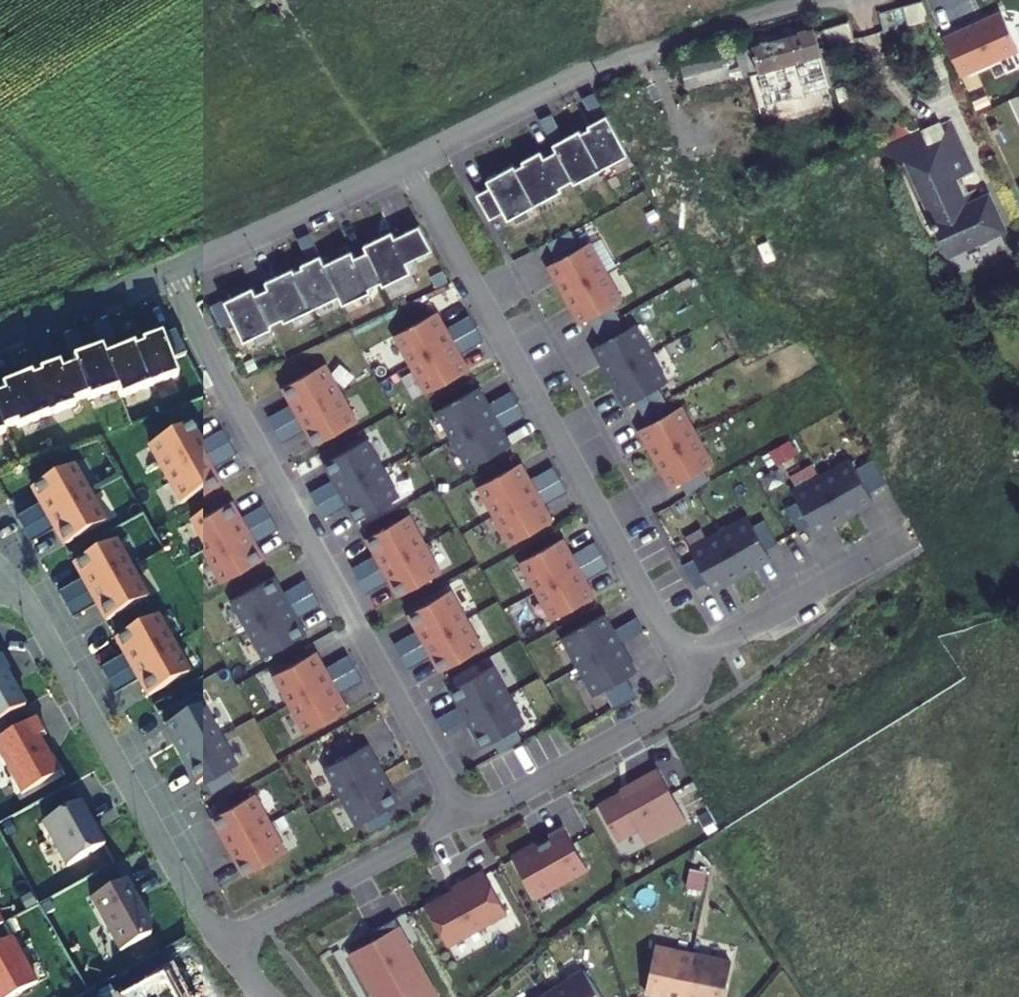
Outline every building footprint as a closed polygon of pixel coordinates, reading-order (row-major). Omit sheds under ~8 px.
[(902,8),(910,26),(931,16),(924,0),(919,0),(902,8)] [(1000,15),(942,41),(959,79),(1017,53),(1000,15)] [(850,22),(821,30),(831,47),(855,40),(850,22)] [(831,47),(821,30),(815,32),(813,24),(751,42),(751,44),(736,48),(742,71),(752,69),(758,99),(801,87),(803,93),(826,87),(822,75),(827,74),(820,50),(831,47)] [(730,71),(726,54),(685,64),(690,82),(730,71)] [(579,130),(599,167),(627,152),(605,112),(585,123),(587,126),(579,130)] [(554,148),(567,172),(570,178),(572,182),(599,167),(579,130),(578,127),(551,142),(554,148)] [(924,139),(880,159),(896,157),(903,154),(908,164),(917,183),(922,180),(936,213),(932,215),(950,253),(1007,227),(987,185),(966,194),(958,178),(967,174),(947,130),(936,135),(935,133),(924,139)] [(513,166),(533,203),(560,188),(558,184),(570,178),(567,172),(554,148),(542,155),(539,148),(520,158),(521,162),(514,166),(512,163),(513,166)] [(488,184),(475,192),(488,216),(502,209),(506,218),(533,203),(513,166),(512,163),(484,178),(488,184)] [(366,249),(366,248),(378,274),(382,283),(410,270),(405,260),(431,247),(418,223),(393,235),(390,229),(363,242),(366,249)] [(556,257),(547,262),(563,291),(603,268),(587,239),(578,245),(569,228),(547,240),(556,257)] [(323,262),(322,262),(338,294),(337,295),(341,303),(370,289),(368,285),(380,280),(382,283),(378,274),(366,248),(366,249),(363,242),(366,249),(354,255),(350,248),(323,262)] [(293,269),(292,270),(310,307),(337,295),(338,294),(322,262),(323,262),(319,253),(299,262),(301,265),(293,269)] [(254,292),(253,292),(266,318),(266,317),(269,323),(281,317),(283,320),(310,307),(292,270),(293,269),(292,266),(263,280),(267,287),(254,292)] [(603,268),(563,291),(579,320),(588,315),(595,327),(617,314),(610,302),(619,297),(603,268)] [(251,286),(223,299),(233,320),(243,340),(271,326),(269,323),(266,317),(266,318),(253,292),(254,292),(251,286)] [(233,320),(223,299),(222,297),(209,304),(220,326),(233,320)] [(434,310),(394,332),(410,361),(450,339),(474,325),(468,313),(443,327),(434,310)] [(601,339),(592,344),(608,373),(649,350),(632,321),(623,327),(617,314),(595,327),(601,339)] [(91,325),(100,349),(104,357),(116,352),(104,320),(91,325)] [(450,339),(410,361),(426,390),(466,368),(457,351),(481,337),(474,325),(450,339)] [(62,337),(71,360),(84,355),(75,332),(62,337)] [(184,355),(173,333),(161,338),(170,361),(184,355)] [(133,350),(132,350),(147,389),(176,378),(170,361),(161,338),(160,335),(140,343),(141,347),(133,350)] [(104,357),(103,358),(116,391),(115,391),(119,400),(147,389),(132,350),(133,350),(132,346),(104,357)] [(73,366),(74,366),(84,392),(83,393),(86,398),(87,402),(115,391),(116,391),(103,358),(104,357),(100,349),(71,360),(73,366)] [(649,350),(608,373),(624,402),(634,397),(640,409),(662,396),(656,384),(665,379),(649,350)] [(322,362),(281,384),(292,402),(267,416),(274,428),(298,414),(339,392),(322,362)] [(31,379),(46,418),(74,407),(72,404),(86,398),(83,393),(84,392),(74,366),(73,366),(60,372),(57,365),(37,373),(38,376),(31,379)] [(0,395),(0,424),(0,425),(1,425),(3,430),(15,426),(16,429),(46,418),(31,379),(29,376),(0,387),(3,394),(0,395)] [(476,385),(436,408),(452,436),(492,414),(516,400),(510,388),(485,402),(476,385)] [(339,392),(298,414),(274,428),(281,440),(305,426),(314,442),(354,420),(339,392)] [(647,421),(638,426),(654,455),(694,432),(678,403),(669,408),(662,396),(640,409),(647,421)] [(492,414),(452,436),(468,465),(508,443),(499,426),(523,412),(516,400),(492,414)] [(188,423),(147,446),(164,476),(204,453),(228,440),(221,428),(198,441),(188,423)] [(694,432),(654,455),(670,484),(679,479),(686,491),(708,478),(701,466),(710,461),(694,432)] [(364,437),(324,460),(333,477),(309,491),(316,503),(340,489),(380,467),(364,437)] [(204,453),(164,476),(180,503),(220,481),(211,465),(235,452),(228,440),(204,453)] [(854,466),(849,457),(820,473),(842,513),(871,497),(866,488),(884,477),(872,456),(854,466)] [(518,461),(478,483),(494,512),(534,489),(559,476),(552,464),(527,477),(518,461)] [(71,466),(31,488),(40,506),(15,520),(22,532),(47,518),(87,495),(71,466)] [(380,467),(340,489),(316,503),(322,515),(347,501),(356,518),(397,496),(380,467)] [(842,513),(820,473),(791,489),(796,498),(784,505),(796,527),(808,520),(813,529),(842,513)] [(534,489),(494,512),(510,541),(550,518),(541,502),(565,488),(559,476),(534,489)] [(87,495),(47,518),(22,532),(28,544),(54,530),(63,546),(103,523),(87,495)] [(230,498),(190,521),(206,551),(246,528),(270,515),(263,503),(240,516),(230,498)] [(406,513),(366,536),(375,552),(351,566),(358,578),(382,564),(422,542),(406,513)] [(751,523),(746,514),(717,530),(740,570),(769,554),(764,545),(776,538),(763,517),(751,523)] [(206,551),(222,579),(262,556),(253,540),(277,527),(270,515),(246,528),(206,551)] [(717,530),(688,546),(694,556),(681,562),(693,584),(706,577),(711,587),(740,570),(717,530)] [(560,536),(520,558),(536,587),(576,565),(601,551),(594,539),(569,553),(560,536)] [(113,541),(73,564),(82,581),(57,595),(64,607),(89,593),(129,570),(113,541)] [(422,542),(382,564),(358,578),(364,590),(389,576),(398,593),(438,570),(422,542)] [(576,565),(536,587),(552,616),(592,594),(583,577),(607,563),(601,551),(576,565)] [(96,605),(105,622),(145,599),(129,570),(89,593),(64,607),(70,619),(96,605)] [(272,574),(232,596),(248,626),(288,603),(312,590),(305,578),(282,591),(272,574)] [(448,588),(408,610),(417,627),(393,641),(400,653),(424,640),(464,617),(448,588)] [(288,603),(248,626),(264,654),(304,631),(295,615),(319,602),(312,590),(288,603)] [(602,611),(562,634),(578,663),(618,640),(643,627),(636,615),(611,628),(602,611)] [(155,616),(115,639),(124,656),(99,670),(106,682),(131,668),(171,645),(155,616)] [(464,617),(424,640),(400,653),(406,665),(431,651),(440,668),(480,646),(464,617)] [(618,640),(578,663),(594,692),(603,687),(613,705),(635,692),(625,675),(634,669),(618,640)] [(171,645),(131,668),(106,682),(112,694),(138,680),(147,697),(188,674),(171,645)] [(314,649),(274,671),(290,701),(330,678),(354,665),(347,653),(324,666),(314,649)] [(23,706),(11,683),(7,682),(2,673),(6,670),(0,659),(0,719),(23,706)] [(490,663),(450,686),(459,702),(435,716),(441,728),(466,714),(506,692),(490,663)] [(290,701),(306,729),(346,707),(337,690),(361,677),(354,665),(330,678),(290,701)] [(506,692),(466,714),(482,744),(493,738),(499,749),(521,737),(515,725),(522,721),(506,692)] [(175,721),(164,727),(180,755),(220,733),(205,704),(197,709),(190,697),(168,709),(175,721)] [(0,737),(0,759),(20,794),(58,773),(37,735),(43,732),(34,717),(0,737)] [(180,755),(196,785),(207,779),(214,790),(235,778),(229,766),(237,762),(220,733),(180,755)] [(333,759),(325,764),(342,793),(382,770),(366,741),(355,747),(348,735),(327,747),(333,759)] [(658,768),(597,801),(616,836),(637,825),(644,838),(685,815),(658,768)] [(382,770),(342,793),(358,821),(365,817),(372,829),(394,817),(387,805),(398,799),(382,770)] [(253,792),(213,814),(222,831),(197,845),(204,857),(229,843),(269,820),(253,792)] [(77,802),(40,823),(64,866),(101,845),(77,802)] [(269,820),(229,843),(204,857),(210,869),(236,855),(246,872),(286,850),(269,820)] [(512,854),(532,891),(585,862),(562,821),(546,829),(549,834),(512,854)] [(425,902),(447,943),(507,910),(482,866),(451,884),(454,889),(447,893),(443,891),(425,902)] [(89,898),(118,951),(148,935),(150,927),(123,879),(89,898)] [(378,996),(430,996),(437,993),(394,915),(370,929),(374,936),(349,950),(372,992),(374,991),(378,996)] [(0,943),(0,996),(11,996),(36,983),(10,937),(0,943)] [(676,994),(687,950),(656,939),(641,982),(676,994)] [(687,950),(676,994),(685,996),(713,996),(724,962),(687,950)] [(116,996),(190,996),(171,962),(157,970),(160,975),(137,988),(134,982),(114,994),(116,996)] [(540,996),(587,996),(568,969),(536,991),(540,996)]
